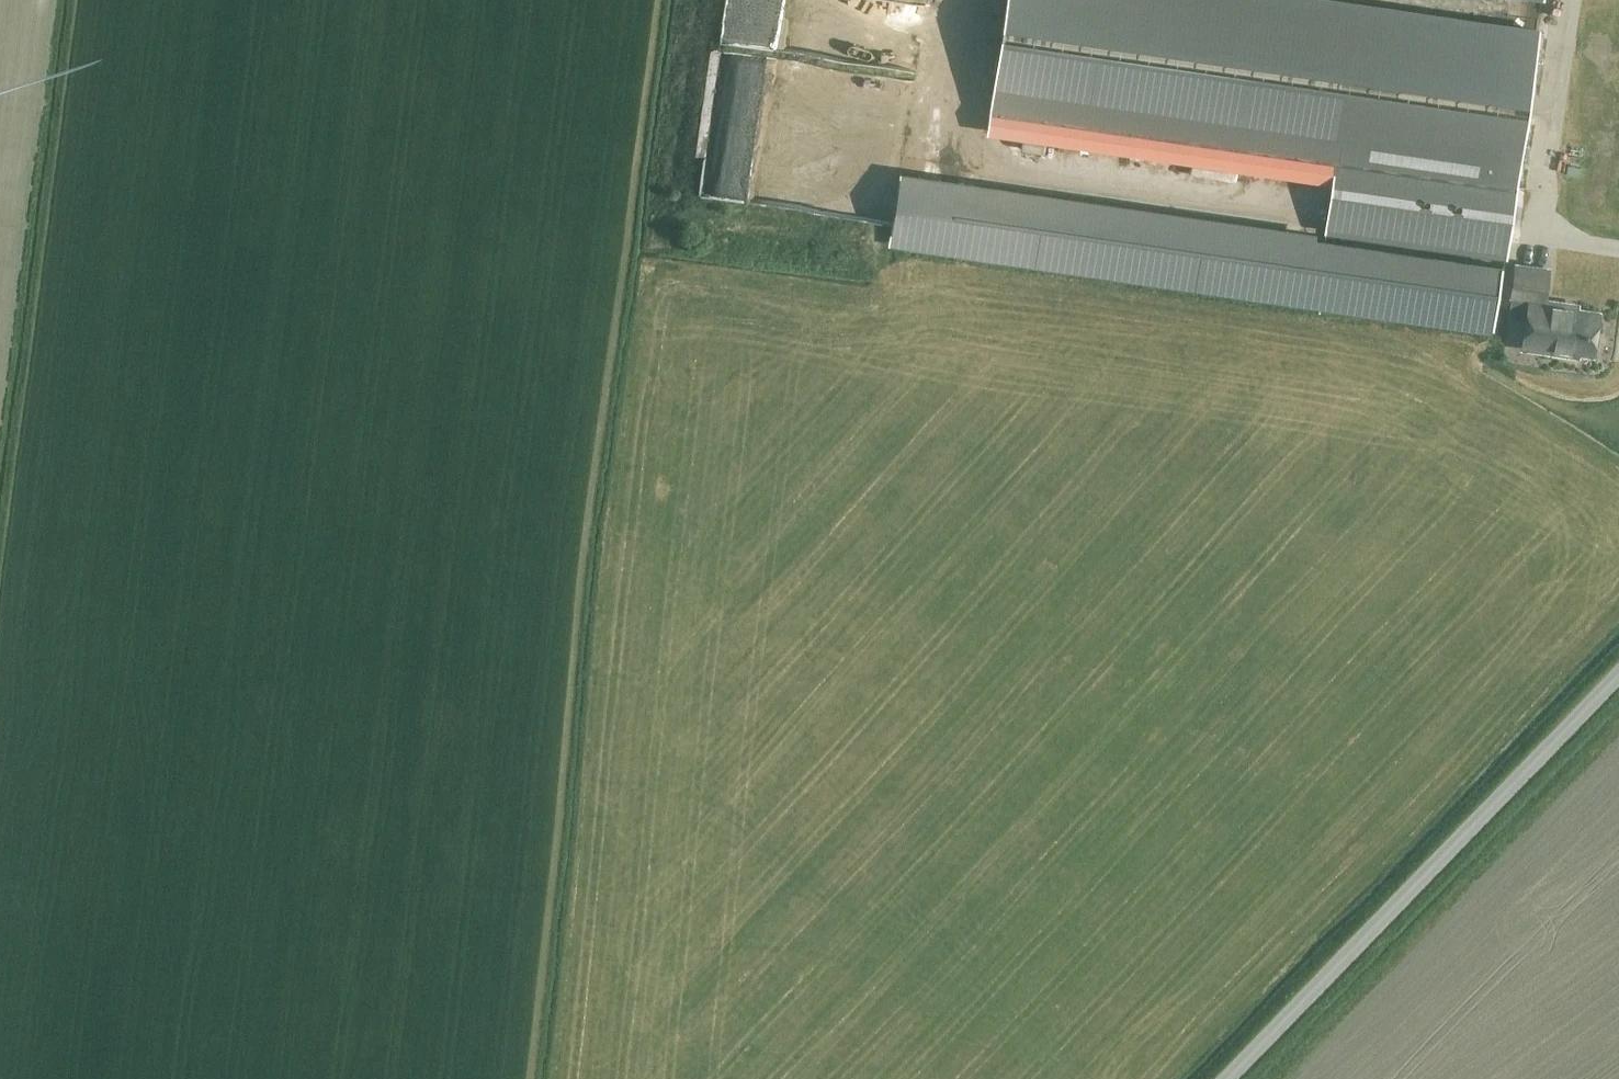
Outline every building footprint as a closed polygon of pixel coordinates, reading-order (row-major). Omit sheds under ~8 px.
[(990,108),(1336,159),(1335,163),(1332,184),(1325,232),(1507,258),(1517,186),(1541,27),(1359,0),(1006,0),(990,108)] [(899,170),(888,244),(1493,332),(1503,265),(1315,238),(1316,231),(899,170)] [(1549,269),(1517,264),(1509,316),(1528,319),(1523,348),(1580,356),(1581,352),(1594,354),(1600,312),(1562,306),(1562,302),(1545,300),(1549,269)]
